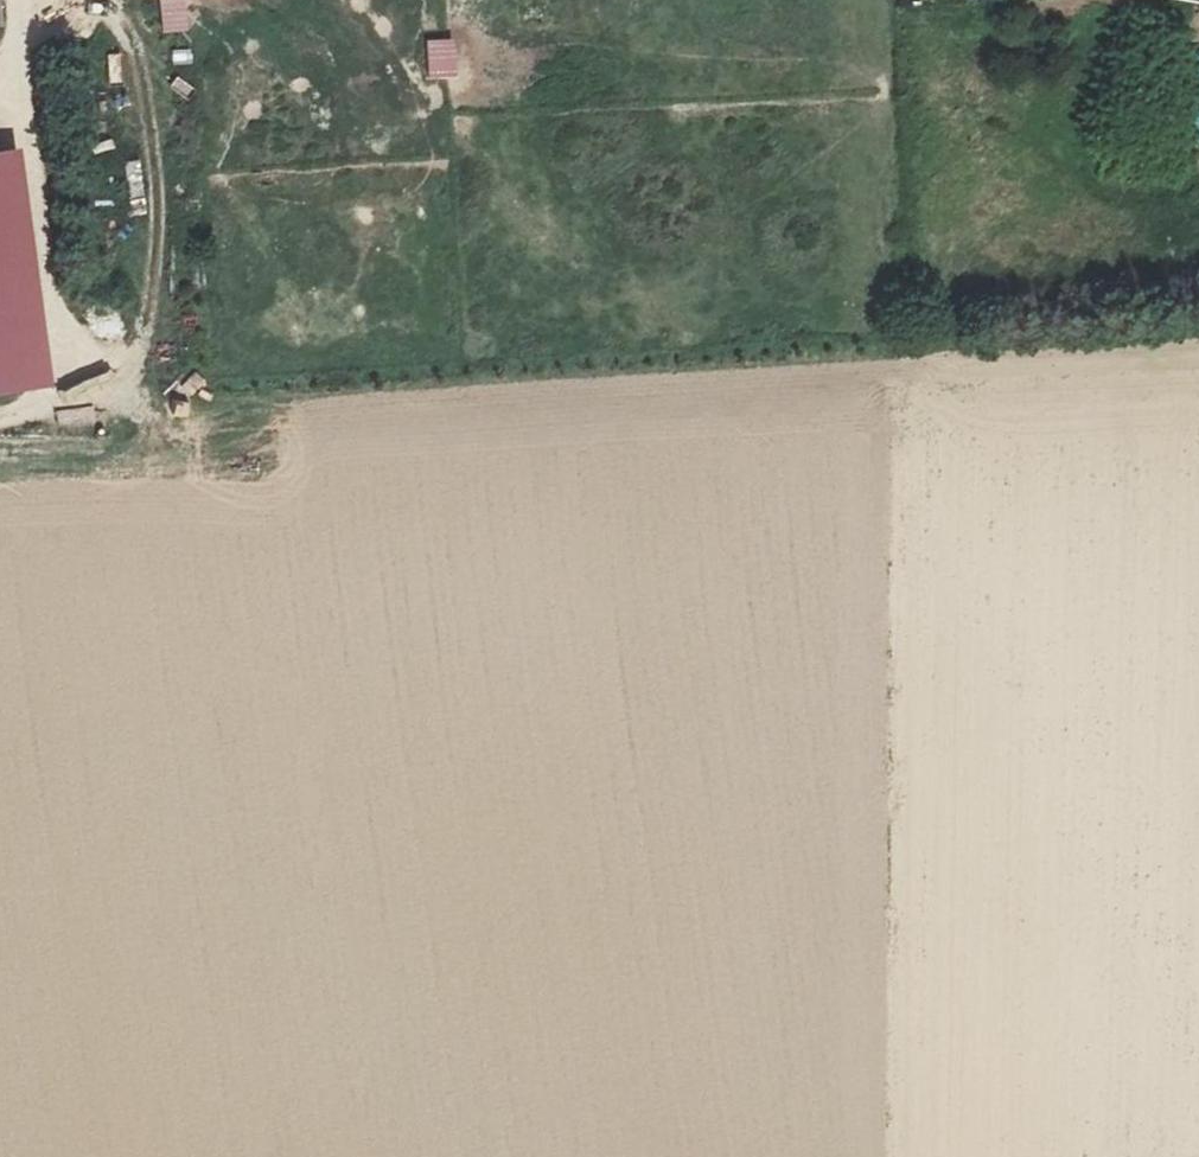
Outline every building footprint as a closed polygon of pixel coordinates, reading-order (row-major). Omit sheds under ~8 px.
[(187,31),(186,0),(163,0),(164,32),(187,31)] [(429,42),(430,76),(455,75),(454,40),(429,42)] [(46,384),(17,153),(0,155),(0,391),(46,384)]
